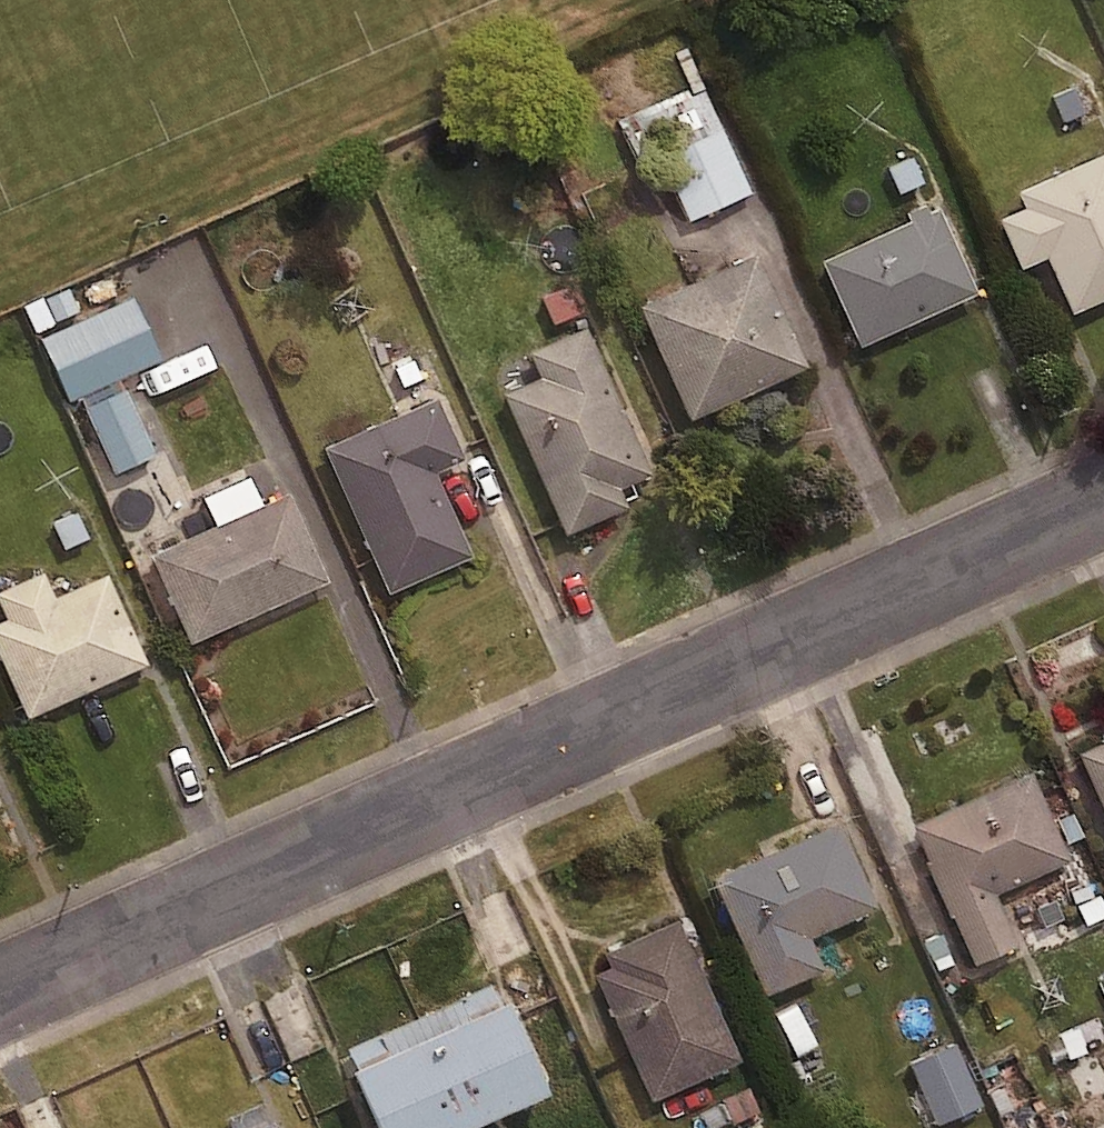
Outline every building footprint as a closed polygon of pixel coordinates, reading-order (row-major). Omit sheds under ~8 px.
[(1047,90),(1062,122),(1103,102),(1103,62),(1100,52),(1063,69),(1069,80),(1047,90)] [(745,184),(698,81),(617,118),(627,139),(647,130),(685,212),(745,184)] [(1015,183),(1023,199),(993,212),(1014,258),(1041,246),(1067,304),(1103,287),(1103,144),(1015,183)] [(969,283),(930,198),(815,251),(855,337),(969,283)] [(798,358),(749,247),(634,297),(683,409),(798,358)] [(154,352),(127,291),(76,313),(62,282),(22,299),(63,392),(73,387),(107,465),(148,446),(114,369),(154,352)] [(644,465),(582,319),(524,344),(534,368),(498,383),(558,524),(619,498),(611,479),(644,465)] [(454,452),(428,391),(320,437),(382,583),(463,548),(427,464),(454,452)] [(255,497),(244,472),(198,491),(209,518),(145,545),(182,631),(318,574),(281,486),(255,497)] [(58,554),(0,579),(0,594),(6,608),(0,611),(0,671),(18,711),(140,658),(95,557),(65,570),(58,554)] [(1073,743),(1103,812),(1103,729),(1073,743)] [(1062,856),(1024,768),(908,817),(966,953),(1009,934),(988,887),(1062,856)] [(871,896),(833,813),(706,872),(758,985),(815,959),(801,928),(871,896)] [(735,1054),(670,910),(579,951),(643,1095),(735,1054)] [(496,1125),(534,1108),(528,1093),(540,1088),(490,974),(335,1041),(372,1127),(497,1127),(496,1125)] [(979,1102),(950,1036),(904,1056),(934,1122),(979,1102)] [(255,1108),(208,1127),(264,1127),(255,1108)]
